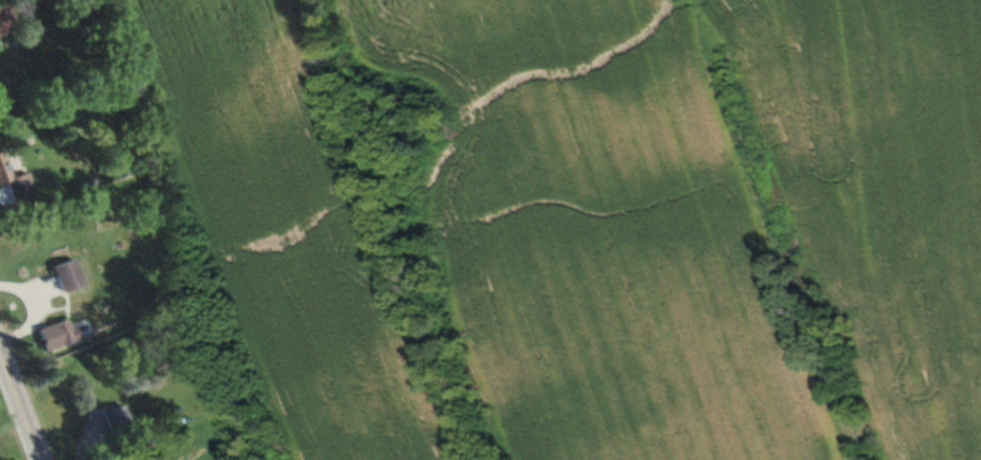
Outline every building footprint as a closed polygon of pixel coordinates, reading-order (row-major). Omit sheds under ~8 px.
[(17,30),(9,3),(0,6),(0,35),(17,30)] [(4,182),(12,206),(36,198),(26,170),(13,175),(9,163),(18,160),(16,152),(5,155),(3,149),(0,150),(0,184),(4,182)] [(83,286),(75,257),(52,264),(59,293),(83,286)] [(79,339),(74,323),(69,325),(67,318),(36,326),(43,349),(79,339)] [(100,410),(109,438),(131,430),(121,403),(100,410)]
